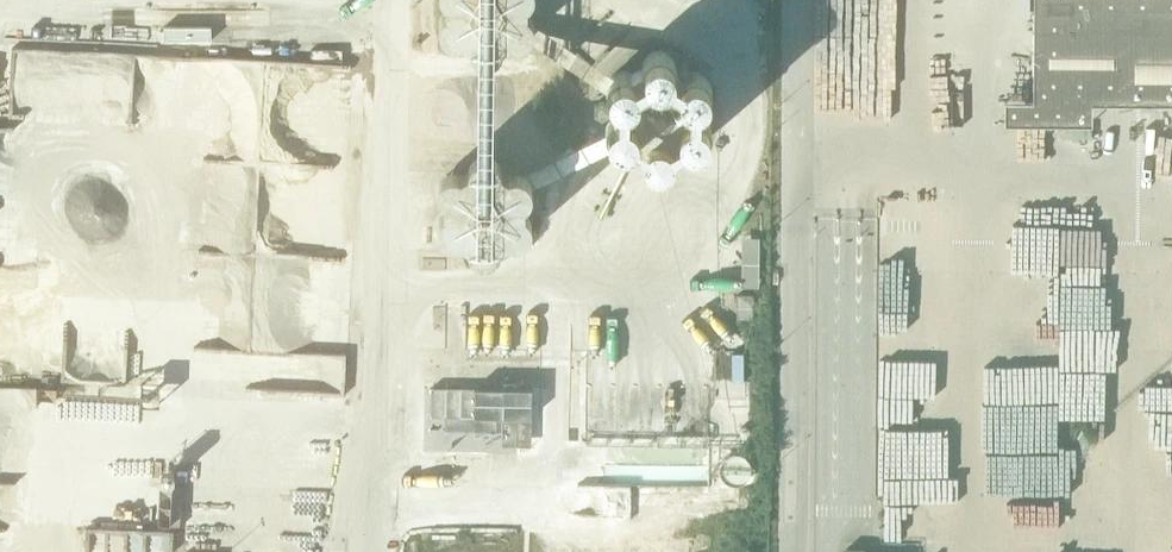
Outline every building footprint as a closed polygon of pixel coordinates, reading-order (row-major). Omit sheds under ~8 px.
[(528,38),(529,37),(531,35),(532,34),(533,32),(534,30),(534,29),(534,26),(535,24),(534,23),(534,21),(534,19),(533,17),(531,14),(529,12),(528,11),(527,3),(529,2),(531,0),(444,0),(445,0),(446,2),(446,10),(444,12),(443,13),(441,15),(440,17),(440,19),(439,21),(439,23),(439,26),(440,29),(441,32),(442,34),(444,36),(446,38),(449,39),(451,40),(454,41),(458,40),(460,40),(462,39),(470,44),(470,46),(470,47),(470,48),(471,50),(473,53),(475,55),(478,57),(480,58),(482,59),(485,59),(488,59),(491,59),(493,58),(495,57),(497,56),(499,53),(501,51),(502,47),(503,45),(503,44),(510,40),(512,41),(514,41),(518,42),(520,42),(522,41),(524,41),(526,40),(528,38)] [(1033,102),(1092,103),(1171,103),(1171,0),(1033,0),(1033,102)] [(166,35),(212,36),(212,25),(167,24),(166,35)] [(606,128),(606,131),(606,132),(607,134),(608,136),(609,138),(611,140),(613,142),(615,143),(617,144),(619,145),(622,145),(624,145),(626,145),(629,144),(631,143),(641,150),(641,152),(642,154),(643,156),(644,158),(645,160),(646,161),(648,162),(650,164),(653,165),(655,166),(657,166),(661,166),(663,165),(665,165),(667,164),(669,162),(671,161),(672,159),(673,157),(674,156),(675,154),(675,152),(676,150),(686,144),(688,145),(690,145),(694,146),(698,146),(701,145),(704,143),(706,142),(708,139),(709,137),(710,136),(711,134),(711,132),(711,129),(711,127),(711,126),(711,124),(710,123),(709,121),(709,120),(707,118),(706,116),(703,114),(704,102),(705,101),(707,100),(708,99),(710,96),(710,94),(711,91),(711,88),(711,86),(711,84),(710,82),(709,80),(709,79),(707,77),(706,75),(704,74),(702,73),(700,72),(698,71),(696,71),(694,71),(691,71),(689,72),(687,73),(676,67),(676,65),(676,62),(675,60),(674,58),(673,56),(671,55),(669,53),(667,52),(665,51),(663,50),(660,50),(658,50),(656,50),(652,51),(650,52),(648,55),(646,56),(645,58),(644,60),(643,62),(642,64),(642,66),(632,72),(630,71),(628,70),(624,70),(621,70),(619,71),(617,71),(615,72),(612,74),(610,77),(609,79),(608,79),(608,81),(607,84),(607,87),(607,89),(607,90),(608,92),(609,95),(611,98),(612,100),(614,101),(614,113),(612,115),(610,117),(609,119),(607,121),(607,122),(606,124),(606,126),(606,128)] [(609,111),(608,103),(601,99),(594,103),(594,111),(601,115),(609,111)] [(533,189),(533,187),(532,185),(532,183),(531,181),(529,179),(527,176),(526,175),(524,174),(521,172),(519,172),(516,172),(514,172),(512,172),(509,173),(502,169),(502,168),(501,166),(500,164),(499,162),(498,160),(496,157),(493,155),(491,154),(489,154),(486,153),(483,153),(481,154),(478,155),(476,156),(474,157),(473,159),(471,160),(470,162),(469,164),(469,167),(468,169),(461,173),(458,172),(455,171),(452,171),(449,172),(446,173),(444,175),(441,177),(440,179),(439,180),(438,182),(438,185),(437,187),(437,190),(438,193),(440,196),(442,199),(444,201),(444,210),(442,211),(441,212),(439,214),(438,216),(438,218),(437,221),(437,224),(437,226),(438,228),(438,230),(439,232),(440,233),(441,234),(442,236),(444,237),(446,238),(448,239),(450,240),(453,240),(457,240),(460,239),(468,243),(468,245),(468,247),(469,249),(470,250),(471,252),(472,254),(475,256),(477,257),(479,258),(482,259),(484,259),(487,259),(489,258),(491,257),(493,256),(495,255),(497,253),(498,252),(499,250),(500,248),(500,246),(501,244),(508,240),(511,241),(515,241),(518,241),(521,240),(524,239),(526,237),(528,236),(530,233),(531,231),(531,230),(532,228),(532,226),(532,225),(532,223),(532,221),(532,219),(531,218),(530,215),(528,213),(526,210),(525,202),(527,201),(529,199),(530,198),(531,196),(532,193),(532,191),(533,189)] [(1163,248),(1164,270),(1171,269),(1171,247),(1163,248)] [(753,318),(752,294),(736,294),(736,318),(753,318)] [(311,349),(310,388),(347,389),(348,351),(311,349)] [(960,377),(881,378),(881,425),(960,425),(960,377)] [(545,441),(546,388),(425,387),(424,440),(545,441)]
